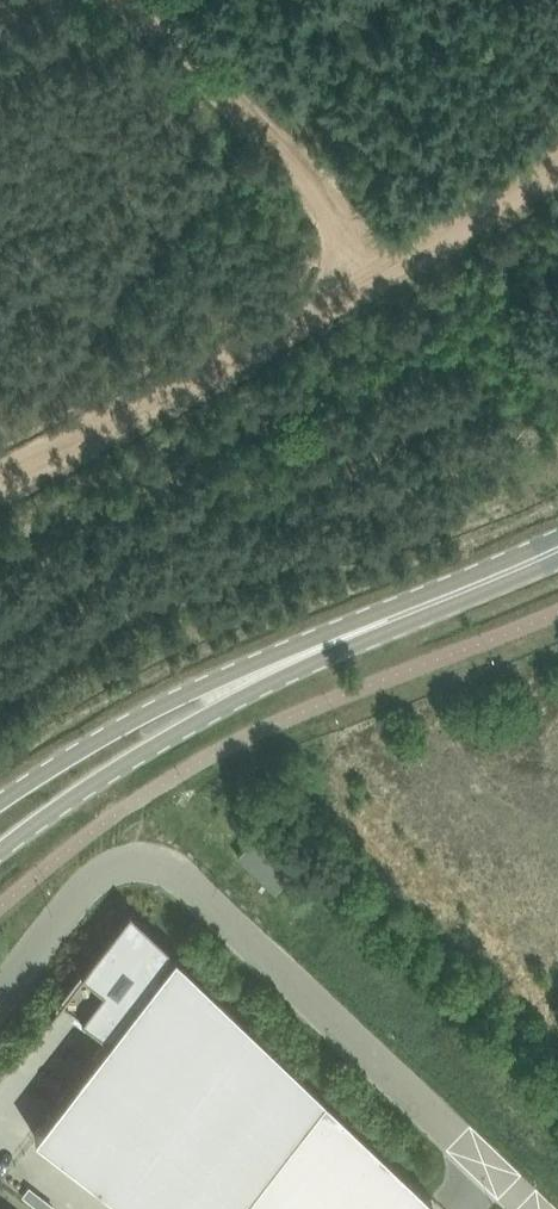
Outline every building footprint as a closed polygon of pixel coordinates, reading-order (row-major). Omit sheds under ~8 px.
[(289,874),(253,839),(238,854),(275,889),(289,874)] [(325,1094),(129,908),(59,1000),(108,1037),(34,1133),(35,1135),(132,1208),(416,1208),(428,1193),(325,1094)]
